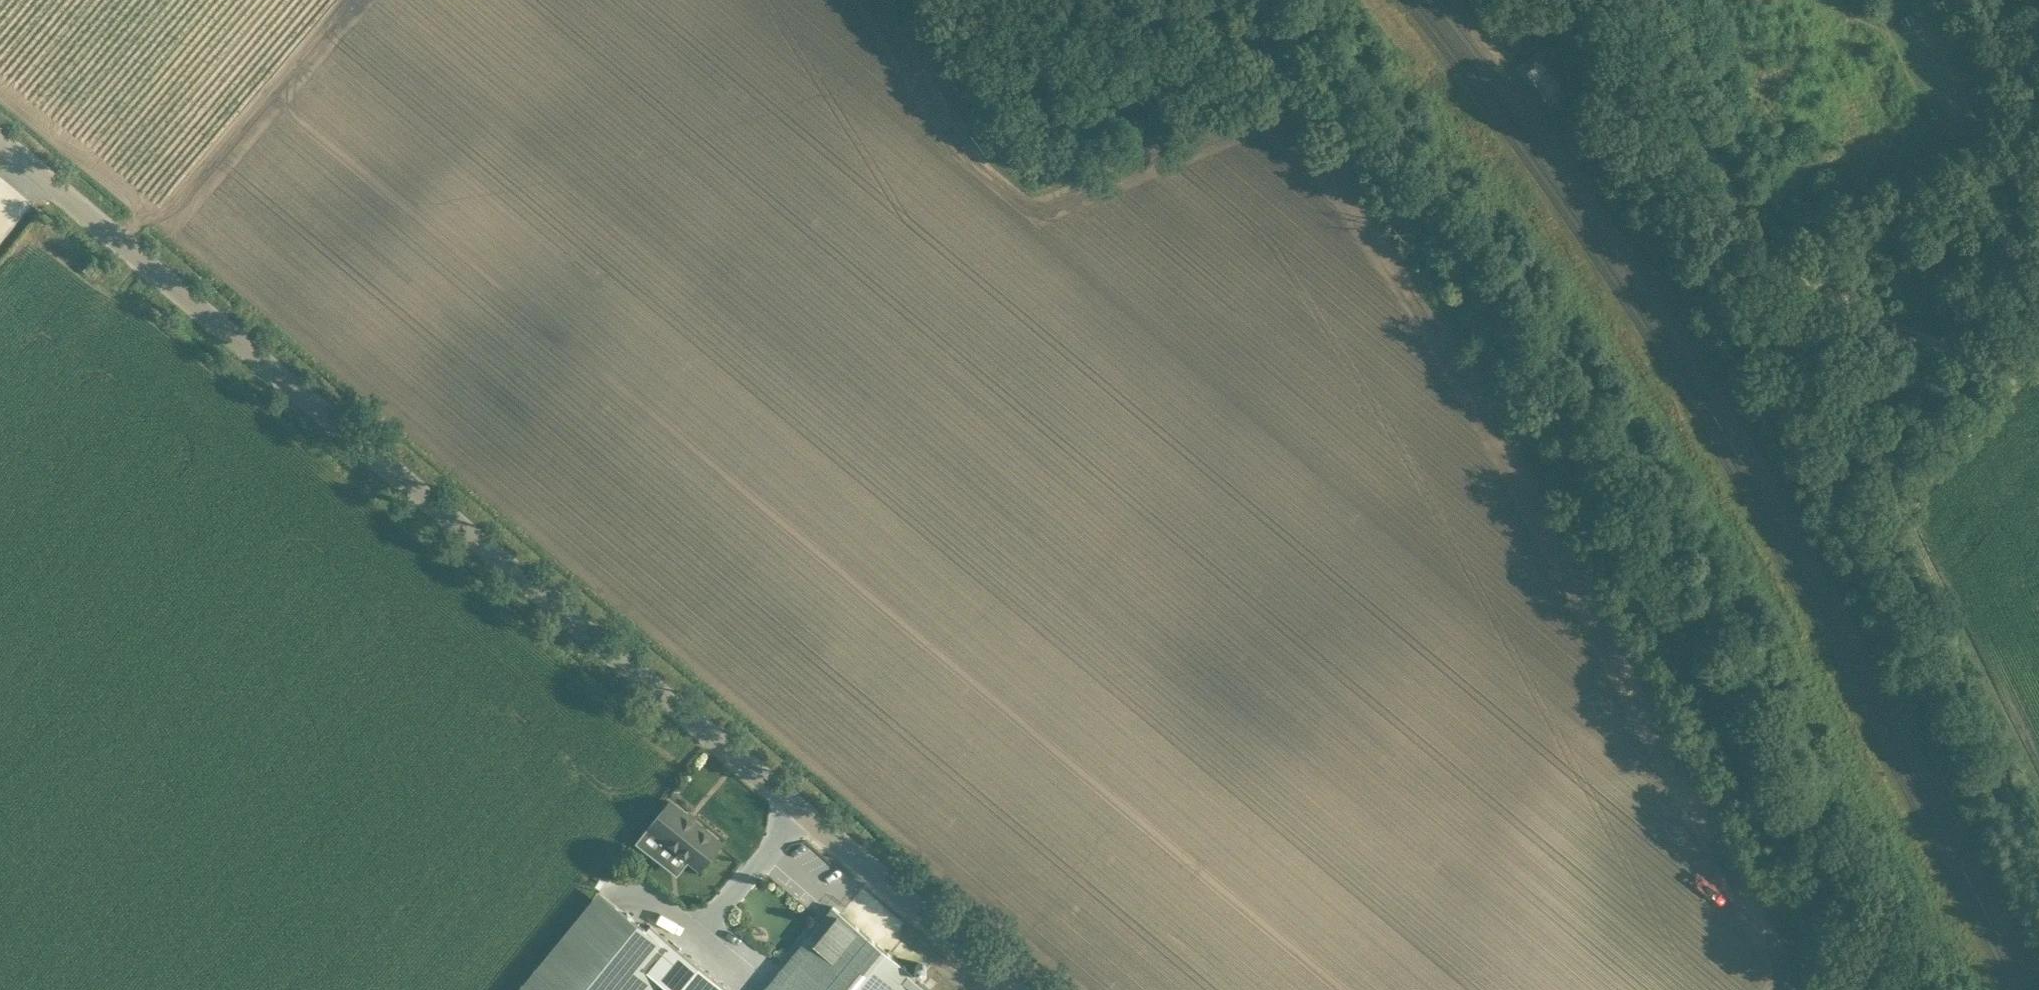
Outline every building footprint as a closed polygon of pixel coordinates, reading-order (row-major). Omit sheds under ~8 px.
[(670,800),(657,815),(648,827),(699,868),(721,841),(670,800)] [(678,948),(680,946),(673,941),(672,942),(651,925),(647,929),(626,912),(564,988),(537,966),(517,989),(644,989),(678,948)] [(923,981),(842,913),(778,989),(915,989),(923,981)] [(694,967),(697,963),(678,948),(644,989),(722,989),(694,967)] [(923,981),(915,989),(934,989),(923,981)]
